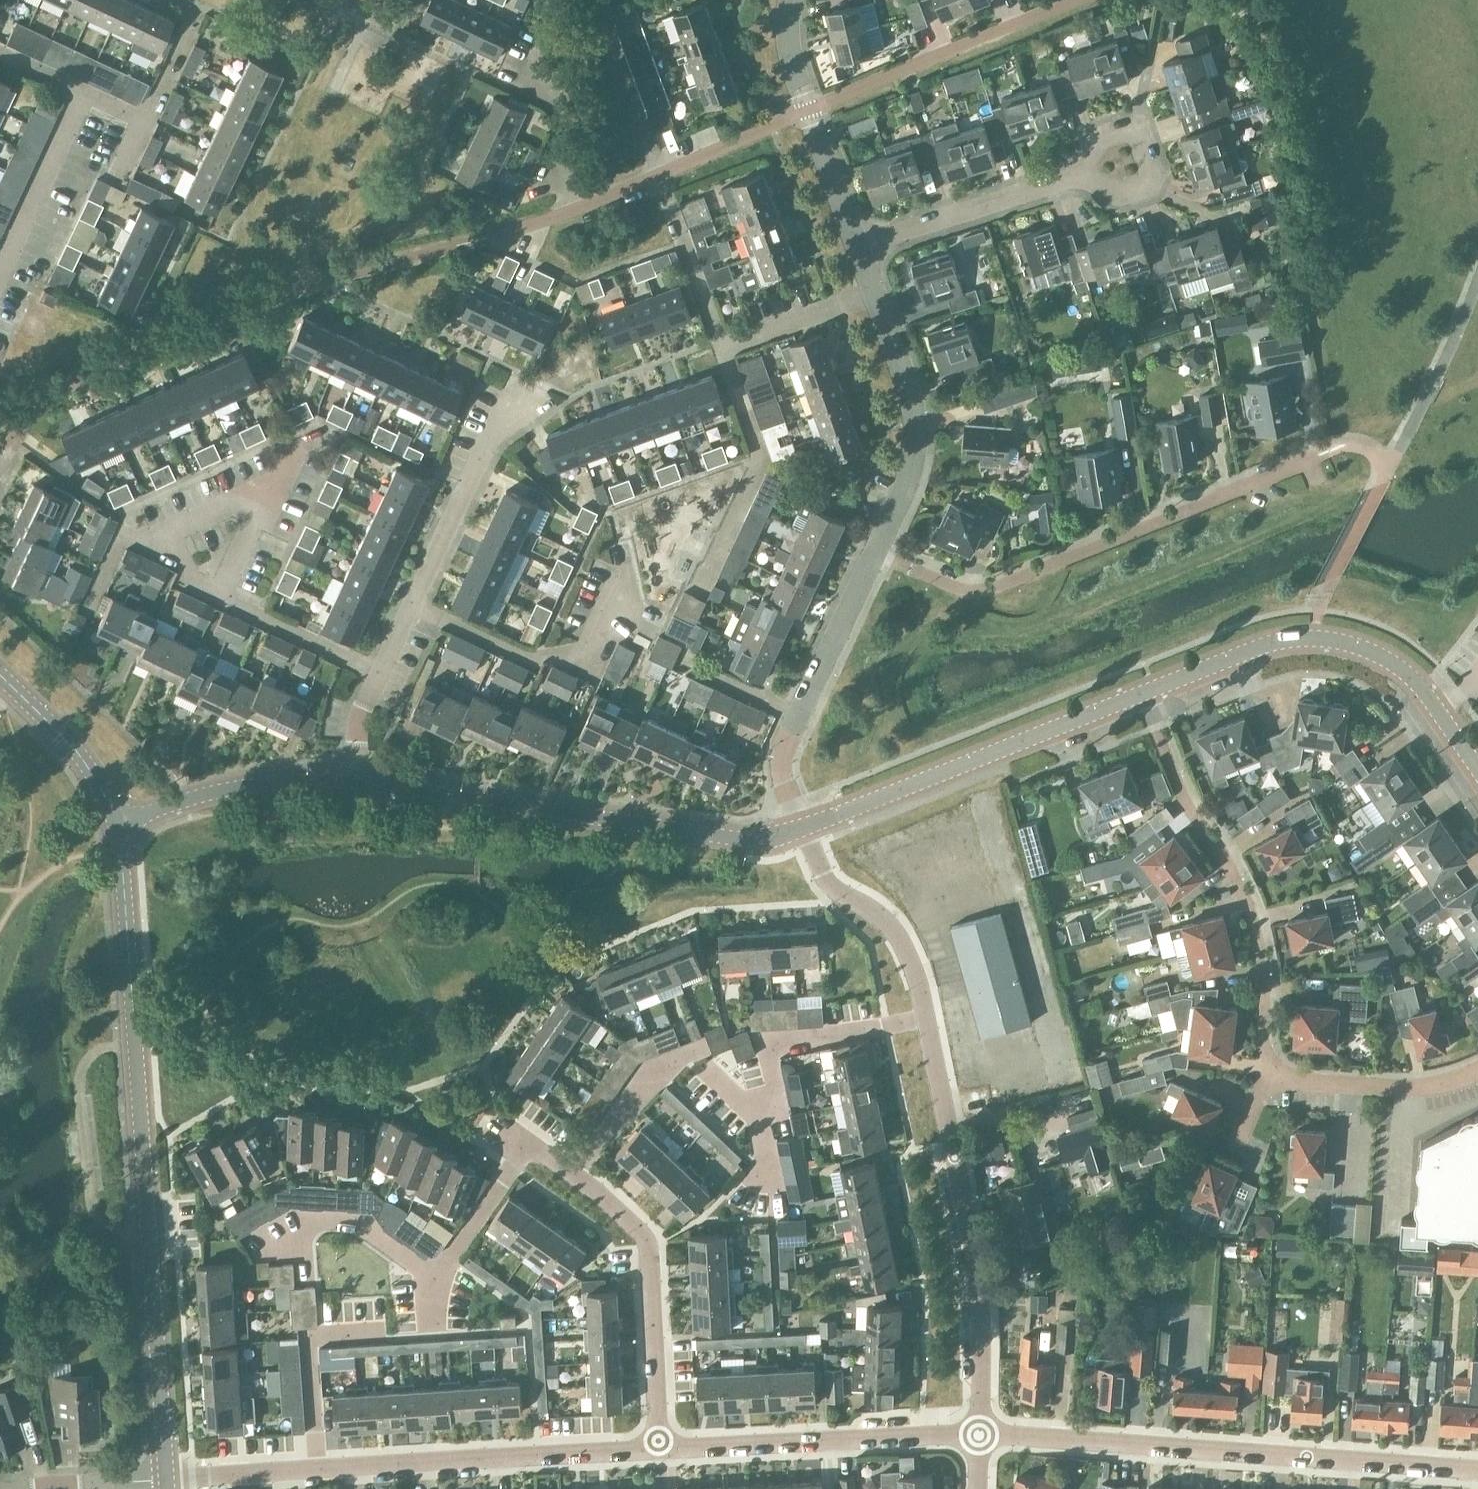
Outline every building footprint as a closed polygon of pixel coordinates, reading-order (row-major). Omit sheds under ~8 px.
[(67,6),(89,16),(97,0),(69,0),(67,6)] [(89,16),(112,27),(125,0),(97,0),(89,16)] [(112,27),(135,38),(149,9),(131,0),(125,0),(112,27)] [(462,4),(455,0),(433,0),(422,23),(447,35),(462,4)] [(877,2),(877,0),(850,0),(852,7),(827,13),(833,38),(880,27),(875,3),(877,2)] [(945,19),(968,10),(964,0),(937,0),(945,19)] [(990,0),(964,0),(968,10),(991,1),(990,0)] [(929,26),(924,13),(919,2),(907,6),(917,31),(929,26)] [(714,26),(706,3),(663,18),(664,20),(664,19),(672,40),(671,40),(671,41),(683,37),(714,26)] [(462,4),(447,35),(472,47),(487,15),(462,4)] [(131,49),(154,59),(155,57),(158,50),(159,50),(165,36),(167,32),(173,20),(149,9),(135,38),(131,49)] [(512,28),(487,15),(472,47),(497,59),(512,28)] [(1084,21),(1091,43),(1102,39),(1095,17),(1084,21)] [(600,37),(610,33),(605,19),(595,22),(600,37)] [(17,49),(28,26),(17,21),(6,43),(17,49)] [(1174,40),(1176,24),(1165,22),(1163,39),(1174,40)] [(39,31),(28,26),(17,49),(29,54),(39,31)] [(723,49),(714,26),(683,37),(691,60),(723,49)] [(628,58),(651,50),(643,27),(619,35),(628,58)] [(880,27),(833,38),(839,62),(842,61),(843,66),(858,63),(875,59),(873,54),(874,54),(873,52),(886,49),(880,27)] [(1094,50),(1106,87),(1129,80),(1122,59),(1134,55),(1126,30),(1114,34),(1117,43),(1094,50)] [(1136,45),(1148,41),(1144,30),(1133,34),(1136,45)] [(165,36),(159,50),(167,54),(175,35),(167,32),(165,36)] [(1177,43),(1178,47),(1182,58),(1165,64),(1173,89),(1218,74),(1211,50),(1206,34),(1177,43)] [(64,71),(75,48),(63,42),(52,65),(64,71)] [(928,56),(924,43),(910,47),(914,60),(928,56)] [(188,58),(200,64),(206,50),(195,44),(188,58)] [(86,54),(75,48),(64,71),(75,76),(86,54)] [(723,49),(691,60),(685,63),(689,73),(695,71),(699,83),(731,72),(723,49)] [(651,50),(628,58),(632,70),(655,62),(651,50)] [(1071,68),(1061,72),(1069,96),(1079,93),(1079,96),(1106,87),(1094,50),(1068,58),(1071,68)] [(200,64),(188,58),(182,72),(193,78),(200,64)] [(238,83),(270,98),(281,74),(249,59),(238,83)] [(110,92),(120,70),(109,64),(98,87),(110,92)] [(984,82),(979,68),(944,79),(949,93),(984,82)] [(120,70),(110,92),(121,98),(132,75),(120,70)] [(636,81),(641,94),(664,85),(659,72),(636,81)] [(731,72),(699,83),(687,88),(691,99),(703,95),(708,107),(739,95),(731,72)] [(1051,84),(1027,92),(1039,129),(1063,121),(1056,100),(1069,96),(1061,72),(1048,76),(1051,84)] [(1218,74),(1173,89),(1181,113),(1202,106),(1206,118),(1229,110),(1226,99),(1218,74)] [(270,98),(238,83),(227,106),(259,121),(270,98)] [(174,90),(167,104),(178,109),(185,96),(174,90)] [(1039,129),(1027,92),(1002,100),(1004,106),(993,110),(994,114),(1002,139),(1013,135),(1013,137),(1039,129)] [(644,104),(648,116),(648,117),(672,108),(668,95),(644,104)] [(511,97),(508,104),(494,97),(481,124),(514,139),(526,113),(526,112),(529,105),(518,100),(511,97)] [(167,104),(161,117),(172,123),(178,109),(167,104)] [(91,106),(86,116),(101,123),(106,114),(91,106)] [(259,121),(227,106),(216,129),(248,144),(259,121)] [(1229,110),(1206,118),(1210,129),(1181,138),(1189,163),(1235,148),(1241,146),(1229,110)] [(33,111),(28,123),(49,133),(54,121),(33,111)] [(982,118),(985,127),(961,134),(972,171),(997,164),(996,161),(1007,158),(1001,139),(1002,139),(994,114),(982,118)] [(874,116),(861,121),(866,133),(878,128),(874,116)] [(933,133),(920,137),(928,161),(940,158),(947,179),(972,171),(961,134),(957,122),(950,125),(949,129),(945,130),(942,127),(932,130),(933,133)] [(49,133),(28,123),(22,134),(44,144),(49,133)] [(481,124),(469,150),(502,165),(514,139),(481,124)] [(216,129),(206,152),(238,167),(248,144),(216,129)] [(152,136),(146,149),(157,155),(164,141),(152,136)] [(920,137),(910,140),(886,148),(886,147),(885,148),(888,157),(900,195),(924,187),(917,165),(928,161),(920,137)] [(1235,148),(1189,163),(1197,187),(1218,181),(1225,204),(1256,194),(1253,183),(1247,185),(1243,172),(1247,167),(1245,160),(1238,159),(1235,148)] [(157,155),(146,149),(139,163),(151,168),(157,155)] [(502,165),(469,150),(456,177),(489,192),(502,165)] [(206,152),(195,175),(227,190),(238,167),(206,152)] [(6,169),(27,178),(33,167),(12,157),(6,169)] [(900,195),(888,157),(863,165),(875,203),(900,195)] [(534,170),(526,167),(523,173),(531,177),(534,170)] [(27,178),(6,169),(1,180),(22,190),(27,178)] [(227,190),(195,175),(184,198),(216,213),(227,190)] [(773,199),(765,176),(722,191),(730,214),(773,199)] [(149,185),(143,198),(158,205),(164,192),(149,185)] [(505,190),(500,201),(511,206),(516,195),(505,190)] [(704,197),(681,206),(689,229),(713,220),(704,197)] [(773,199),(730,214),(729,214),(733,224),(746,220),(750,233),(781,222),(773,199)] [(1251,205),(1259,228),(1279,222),(1274,204),(1272,204),(1271,199),(1251,205)] [(83,209),(97,216),(102,207),(87,200),(83,209)] [(6,225),(11,213),(0,208),(0,222),(6,225)] [(130,230),(130,231),(161,246),(172,223),(141,208),(130,230)] [(97,216),(83,209),(78,219),(93,226),(97,216)] [(713,220),(689,229),(693,241),(717,232),(713,220)] [(781,222),(750,233),(743,235),(751,257),(789,243),(781,222)] [(1055,224),(1014,237),(1026,275),(1066,262),(1073,284),(1080,281),(1085,280),(1087,279),(1086,276),(1078,251),(1074,238),(1061,242),(1055,224)] [(1193,235),(1195,239),(1205,273),(1210,290),(1234,282),(1237,291),(1253,286),(1240,243),(1225,248),(1218,227),(1205,231),(1193,235)] [(1153,276),(1166,272),(1158,249),(1146,252),(1138,228),(1113,236),(1125,274),(1150,266),(1153,276)] [(130,231),(119,253),(150,269),(161,246),(130,231)] [(1195,239),(1193,235),(1168,243),(1169,245),(1158,249),(1166,272),(1170,285),(1180,281),(1205,273),(1195,239)] [(1089,243),(1090,247),(1078,251),(1086,276),(1097,272),(1100,281),(1125,274),(1113,236),(1089,243)] [(721,243),(697,251),(702,263),(725,255),(721,243)] [(789,243),(751,257),(762,287),(783,279),(781,273),(798,267),(789,243)] [(61,253),(76,260),(81,251),(66,244),(61,253)] [(76,260),(61,253),(57,263),(71,270),(76,260)] [(119,253),(108,276),(139,291),(150,269),(119,253)] [(977,289),(963,294),(951,253),(912,265),(925,306),(948,299),(952,313),(981,304),(977,289)] [(507,256),(498,275),(511,281),(520,262),(507,256)] [(641,264),(647,280),(657,276),(651,261),(641,264)] [(647,280),(641,264),(631,268),(637,283),(647,280)] [(729,265),(706,274),(711,289),(735,280),(729,265)] [(539,288),(545,273),(536,269),(529,284),(539,288)] [(555,278),(545,273),(539,288),(548,292),(555,278)] [(139,291),(108,276),(97,299),(128,314),(139,291)] [(605,295),(599,280),(588,283),(594,299),(605,295)] [(487,331),(502,299),(476,288),(462,319),(487,331)] [(680,288),(653,298),(665,330),(691,321),(680,288)] [(50,295),(46,302),(59,309),(63,302),(50,295)] [(665,330),(653,298),(627,307),(639,340),(665,330)] [(527,311),(502,299),(487,331),(512,342),(527,311)] [(639,340),(627,307),(601,317),(613,349),(639,340)] [(552,323),(527,311),(512,342),(537,354),(552,323)] [(1196,315),(1181,320),(1184,327),(1198,323),(1196,315)] [(311,360),(326,329),(303,318),(288,350),(311,360)] [(1227,318),(1216,320),(1219,333),(1229,331),(1227,318)] [(941,375),(963,368),(967,381),(996,372),(992,358),(979,362),(967,321),(928,333),(941,375)] [(1149,339),(1161,335),(1157,322),(1145,326),(1149,339)] [(1282,338),(1266,341),(1260,342),(1264,364),(1306,357),(1300,325),(1280,329),(1282,338)] [(326,329),(311,360),(334,371),(349,339),(326,329)] [(799,368),(830,357),(821,334),(791,345),(799,368)] [(1111,350),(1122,347),(1120,340),(1114,337),(1108,339),(1111,350)] [(349,339),(334,371),(347,377),(342,387),(351,391),(356,381),(371,350),(349,339)] [(394,360),(371,350),(356,381),(379,392),(394,360)] [(243,354),(219,365),(234,397),(257,386),(243,354)] [(742,375),(766,367),(762,356),(738,365),(742,375)] [(1078,371),(1076,356),(1052,360),(1055,375),(1078,371)] [(830,357),(799,368),(808,391),(838,380),(830,357)] [(416,371),(394,360),(379,392),(401,402),(416,371)] [(234,397),(219,365),(197,375),(211,407),(234,397)] [(438,381),(416,371),(401,402),(424,413),(438,381)] [(197,375),(174,385),(189,417),(211,407),(197,375)] [(688,384),(700,417),(724,408),(712,375),(688,384)] [(1295,412),(1299,408),(1301,410),(1303,411),(1304,409),(1302,408),(1300,407),(1299,405),(1299,403),(1298,401),(1299,398),(1300,396),(1301,395),(1300,393),(1298,395),(1297,398),(1293,397),(1292,397),(1288,376),(1249,383),(1253,404),(1250,407),(1249,411),(1249,415),(1252,419),(1256,421),(1257,421),(1260,434),(1280,431),(1282,432),(1287,431),(1289,429),(1296,428),(1293,412),(1295,412)] [(1007,405),(1038,395),(1035,377),(1001,389),(1007,405)] [(746,386),(750,398),(774,389),(770,378),(746,386)] [(846,402),(838,380),(808,391),(816,413),(846,402)] [(461,392),(438,381),(424,413),(446,424),(461,392)] [(688,384),(664,392),(677,425),(700,417),(688,384)] [(174,385),(152,395),(166,427),(189,417),(174,385)] [(677,425),(664,392),(641,401),(653,434),(677,425)] [(1204,415),(1197,416),(1157,423),(1166,470),(1185,466),(1185,465),(1198,463),(1193,436),(1200,435),(1199,425),(1222,421),(1218,394),(1201,397),(1204,415)] [(152,395),(129,405),(144,438),(166,427),(152,395)] [(1113,399),(1119,437),(1137,434),(1131,396),(1113,399)] [(754,408),(758,419),(782,411),(778,400),(754,408)] [(306,401),(296,405),(303,421),(313,416),(306,401)] [(641,401),(618,409),(630,442),(653,434),(641,401)] [(855,425),(846,402),(816,413),(824,436),(855,425)] [(336,424),(344,408),(334,404),(327,420),(336,424)] [(129,405),(106,416),(121,448),(144,438),(129,405)] [(303,421),(296,405),(287,410),(294,426),(303,421)] [(344,408),(336,424),(346,428),(353,413),(344,408)] [(618,409),(595,418),(607,451),(630,442),(618,409)] [(106,416),(84,426),(98,458),(121,448),(106,416)] [(367,416),(361,430),(368,434),(375,419),(367,416)] [(595,418),(572,426),(584,460),(607,451),(595,418)] [(762,430),(766,441),(790,433),(786,421),(762,430)] [(248,427),(255,443),(264,439),(257,423),(248,427)] [(381,445),(388,429),(379,425),(371,440),(381,445)] [(855,425),(824,436),(812,440),(817,452),(819,451),(824,463),(840,471),(838,473),(840,474),(846,461),(851,459),(851,458),(848,459),(846,455),(863,449),(855,425)] [(1011,429),(982,426),(967,425),(964,459),(982,460),(982,465),(997,467),(997,468),(1001,468),(1001,467),(1007,467),(1008,462),(1016,463),(1019,460),(1019,451),(1017,448),(1009,447),(1011,429)] [(98,458),(84,426),(61,436),(75,469),(98,458)] [(584,460),(572,426),(548,435),(560,468),(584,460)] [(255,443),(248,427),(239,431),(246,447),(255,443)] [(388,429),(381,445),(391,449),(398,434),(388,429)] [(426,447),(419,443),(411,440),(404,455),(419,462),(426,447)] [(203,448),(210,464),(219,459),(212,443),(203,448)] [(794,443),(770,452),(775,464),(798,455),(794,443)] [(722,446),(712,450),(718,466),(728,462),(722,446)] [(210,464),(203,448),(193,452),(200,468),(210,464)] [(1118,449),(1077,456),(1081,482),(1080,482),(1078,485),(1080,495),(1082,497),(1084,497),(1085,503),(1122,497),(1119,479),(1117,471),(1122,470),(1118,449)] [(718,466),(712,450),(696,456),(702,472),(718,466)] [(340,452),(333,467),(343,471),(350,456),(340,452)] [(682,463),(686,475),(694,472),(689,460),(682,463)] [(675,463),(665,467),(671,483),(681,479),(675,463)] [(157,468),(164,484),(174,480),(167,464),(157,468)] [(671,483),(665,467),(655,470),(661,487),(671,483)] [(164,484),(157,468),(148,473),(155,489),(164,484)] [(379,488),(385,491),(417,506),(428,483),(396,468),(388,485),(382,482),(379,488)] [(767,473),(759,491),(777,499),(785,481),(767,473)] [(322,490),(337,497),(342,487),(327,480),(322,490)] [(629,480),(619,484),(625,500),(634,496),(629,480)] [(116,487),(123,503),(133,499),(125,483),(116,487)] [(22,507),(63,527),(65,528),(70,518),(58,512),(64,499),(32,484),(22,507)] [(625,500),(619,484),(609,487),(615,504),(625,500)] [(123,503),(116,487),(106,492),(113,508),(123,503)] [(337,497),(322,490),(318,499),(333,506),(337,497)] [(495,513),(527,529),(538,506),(506,490),(495,513)] [(385,491),(374,514),(406,529),(417,506),(385,491)] [(793,526),(803,531),(835,546),(846,523),(835,518),(840,507),(809,492),(793,526)] [(939,527),(933,540),(954,550),(955,548),(971,555),(982,531),(993,536),(1003,515),(981,504),(976,515),(952,504),(941,528),(939,527)] [(582,506),(577,515),(593,523),(597,513),(582,506)] [(63,527),(22,507),(12,529),(21,533),(53,548),(63,527)] [(769,515),(751,507),(741,529),(759,538),(769,515)] [(527,529),(495,513),(484,536),(517,551),(527,529)] [(406,529),(374,514),(364,536),(395,551),(406,529)] [(593,523),(577,515),(573,525),(588,533),(593,523)] [(1044,534),(1058,532),(1056,520),(1042,522),(1044,534)] [(89,523),(83,536),(105,546),(111,533),(89,523)] [(305,525),(300,534),(316,541),(320,532),(305,525)] [(270,539),(287,543),(291,531),(273,526),(270,539)] [(209,550),(216,547),(208,527),(201,530),(209,550)] [(759,538),(741,529),(737,536),(755,545),(759,538)] [(803,531),(792,554),(824,568),(835,546),(803,531)] [(53,548),(21,533),(12,555),(43,570),(53,548)] [(316,541),(300,534),(296,543),(311,550),(316,541)] [(105,546),(83,536),(77,549),(99,559),(105,546)] [(395,551),(364,536),(353,559),(385,574),(395,551)] [(484,536),(474,558),(506,573),(517,551),(484,536)] [(792,554),(780,548),(775,559),(787,564),(782,577),(813,592),(824,568),(792,554)] [(43,570),(12,555),(1,578),(33,592),(43,570)] [(146,584),(155,563),(143,558),(134,578),(146,584)] [(474,558),(463,580),(496,596),(506,573),(474,558)] [(557,558),(553,567),(569,575),(573,565),(557,558)] [(353,559),(342,581),(374,596),(385,574),(353,559)] [(167,569),(155,563),(146,584),(158,589),(167,569)] [(63,579),(85,589),(91,577),(69,567),(63,579)] [(569,575),(553,567),(548,577),(564,584),(569,575)] [(719,575),(720,575),(737,584),(740,577),(722,568),(719,575)] [(41,584),(57,589),(62,574),(46,569),(41,584)] [(279,579),(295,586),(299,577),(284,569),(279,579)] [(782,577),(775,590),(768,587),(764,596),(771,599),(771,600),(795,612),(802,615),(813,592),(782,577)] [(63,579),(57,591),(79,602),(85,589),(63,579)] [(295,586),(279,579),(275,588),(290,595),(295,586)] [(496,596),(463,580),(452,603),(485,619),(496,596)] [(342,581),(332,603),(364,619),(374,596),(342,581)] [(715,586),(710,598),(720,602),(725,591),(715,586)] [(183,619),(193,598),(180,592),(170,613),(183,619)] [(685,592),(674,615),(685,620),(696,598),(685,592)] [(111,598),(108,604),(96,630),(119,640),(134,608),(139,597),(131,594),(127,595),(123,603),(111,598)] [(747,604),(742,614),(784,634),(795,612),(771,600),(771,599),(764,596),(758,609),(747,604)] [(205,604),(193,598),(183,619),(195,625),(205,604)] [(696,625),(697,623),(707,603),(706,602),(696,598),(685,620),(696,625)] [(364,619),(332,603),(321,626),(353,642),(364,619)] [(532,613),(548,620),(552,611),(536,603),(532,613)] [(156,619),(134,608),(119,640),(141,650),(142,651),(152,629),(156,619)] [(78,636),(87,618),(76,612),(67,630),(78,636)] [(226,639),(236,619),(223,613),(213,634),(226,639)] [(548,620),(532,613),(527,622),(543,629),(548,620)] [(784,634),(742,614),(731,637),(742,643),(742,642),(774,657),(784,634)] [(688,642),(687,645),(692,647),(702,626),(697,623),(696,625),(685,620),(674,615),(667,631),(688,642)] [(236,619),(226,639),(238,645),(248,624),(236,619)] [(142,651),(141,650),(136,660),(159,671),(174,639),(152,629),(142,651)] [(269,660),(279,639),(266,633),(256,654),(269,660)] [(461,666),(471,645),(452,635),(442,657),(461,666)] [(682,647),(659,636),(654,647),(677,658),(682,647)] [(159,671),(179,680),(181,681),(191,659),(199,642),(189,637),(186,645),(174,639),(159,671)] [(292,645),(279,639),(269,660),(282,666),(292,645)] [(742,642),(742,643),(731,666),(763,680),(774,657),(742,642)] [(625,675),(636,652),(619,644),(608,668),(625,675)] [(471,645),(461,666),(475,672),(485,651),(471,645)] [(677,658),(654,647),(649,658),(672,669),(677,658)] [(304,676),(314,655),(302,650),(293,671),(304,676)] [(181,681),(179,680),(175,691),(198,702),(213,670),(218,658),(208,653),(203,665),(191,659),(181,681)] [(505,686),(515,665),(504,660),(494,681),(505,686)] [(515,665),(505,686),(519,693),(529,671),(515,665)] [(556,694),(566,672),(554,667),(543,688),(556,694)] [(235,680),(213,670),(198,702),(220,712),(235,680)] [(580,679),(566,672),(556,694),(569,701),(580,679)] [(261,679),(256,689),(257,690),(246,713),(247,713),(268,723),(284,690),(261,679)] [(256,689),(235,680),(220,712),(242,722),(247,713),(246,713),(257,690),(256,689)] [(437,690),(426,684),(410,716),(433,727),(448,695),(451,687),(441,682),(437,690)] [(707,685),(699,702),(706,705),(714,688),(707,685)] [(706,705),(713,709),(721,692),(714,688),(706,705)] [(284,690),(268,723),(290,733),(305,700),(284,690)] [(448,695),(433,727),(455,737),(460,728),(459,727),(469,705),(448,695)] [(474,695),(469,705),(459,727),(460,728),(481,738),(496,706),(474,695)] [(604,747),(618,715),(605,708),(608,701),(597,697),(579,735),(604,747)] [(1295,728),(1283,733),(1268,739),(1269,742),(1278,764),(1281,772),(1301,764),(1304,742),(1318,744),(1324,704),(1315,703),(1314,700),(1305,698),(1303,701),(1299,700),(1295,728)] [(1330,757),(1334,763),(1346,754),(1342,748),(1349,708),(1345,707),(1344,704),(1335,703),(1333,705),(1324,704),(1318,744),(1332,746),(1330,757)] [(517,716),(496,706),(481,738),(504,748),(508,739),(519,716),(517,716)] [(522,706),(517,716),(519,716),(508,739),(530,750),(545,717),(522,706)] [(753,727),(761,710),(753,707),(745,724),(753,727)] [(629,750),(644,718),(622,708),(618,715),(604,747),(612,751),(611,754),(622,759),(624,756),(627,757),(630,751),(629,750)] [(545,717),(530,750),(552,760),(567,728),(545,717)] [(668,729),(644,718),(629,750),(630,751),(652,761),(668,729)] [(1245,718),(1222,727),(1237,765),(1259,756),(1265,770),(1278,764),(1269,742),(1256,747),(1245,718)] [(1237,765),(1222,727),(1199,736),(1219,788),(1229,784),(1224,770),(1237,765)] [(695,728),(690,739),(675,771),(698,782),(713,750),(700,744),(706,733),(695,728)] [(690,739),(668,729),(652,761),(675,771),(690,739)] [(713,750),(698,782),(721,793),(723,789),(727,791),(734,778),(730,776),(739,755),(728,749),(725,756),(713,750)] [(1346,754),(1334,763),(1342,775),(1362,761),(1354,749),(1346,754)] [(1362,761),(1342,775),(1350,787),(1362,778),(1376,798),(1409,775),(1396,755),(1370,773),(1362,761)] [(1103,774),(1119,812),(1120,817),(1144,807),(1127,765),(1124,766),(1121,764),(1113,768),(1113,771),(1103,774)] [(1119,812),(1103,774),(1081,783),(1093,812),(1081,817),(1090,839),(1112,830),(1107,817),(1119,812)] [(1363,807),(1376,826),(1385,820),(1389,817),(1411,802),(1423,794),(1409,775),(1376,798),(1363,807)] [(1267,815),(1291,799),(1282,787),(1258,803),(1267,815)] [(997,796),(1001,810),(1008,807),(1004,793),(997,796)] [(1306,850),(1298,836),(1323,822),(1310,799),(1285,813),(1289,811),(1297,824),(1257,846),(1270,870),(1274,867),(1277,872),(1286,866),(1284,862),(1306,850)] [(1239,818),(1246,830),(1266,816),(1258,804),(1239,818)] [(1419,861),(1452,837),(1439,818),(1405,841),(1419,861)] [(1128,836),(1136,847),(1158,831),(1149,820),(1128,836)] [(1374,846),(1394,832),(1385,820),(1376,826),(1359,838),(1368,850),(1374,846)] [(1027,851),(1042,846),(1036,823),(1021,828),(1027,851)] [(1360,872),(1382,857),(1402,844),(1394,832),(1374,846),(1368,850),(1352,861),(1360,872)] [(1156,880),(1189,855),(1175,836),(1131,869),(1137,877),(1148,869),(1156,880)] [(1452,837),(1419,861),(1433,882),(1467,859),(1452,837)] [(1189,855),(1156,880),(1164,890),(1153,899),(1159,907),(1171,899),(1172,900),(1204,876),(1189,855)] [(1099,863),(1103,877),(1126,871),(1122,857),(1099,863)] [(1411,912),(1419,924),(1437,912),(1443,921),(1455,913),(1462,923),(1477,912),(1477,881),(1448,902),(1449,904),(1445,906),(1437,895),(1411,912)] [(1411,912),(1437,895),(1428,883),(1403,900),(1411,912)] [(1331,900),(1333,912),(1289,922),(1295,950),(1299,949),(1300,954),(1311,952),(1310,947),(1334,941),(1331,924),(1359,918),(1354,894),(1326,900),(1326,901),(1331,900)] [(1117,932),(1149,923),(1146,909),(1113,918),(1117,932)] [(1462,923),(1470,934),(1458,942),(1464,951),(1452,959),(1460,971),(1477,959),(1477,954),(1472,946),(1476,943),(1477,944),(1477,912),(1462,923)] [(1032,1023),(1002,913),(952,926),(983,1036),(1032,1023)] [(1223,916),(1184,926),(1170,929),(1173,940),(1174,940),(1178,954),(1230,941),(1223,916)] [(1398,922),(1387,930),(1397,944),(1408,936),(1398,922)] [(1153,936),(1149,923),(1117,932),(1121,945),(1153,936)] [(794,930),(796,965),(820,963),(818,928),(794,930)] [(796,965),(794,930),(769,931),(772,966),(772,976),(797,975),(796,965)] [(769,931),(745,933),(748,968),(772,966),(769,931)] [(748,968),(745,933),(721,935),(723,970),(748,968)] [(667,948),(680,981),(702,972),(689,940),(667,948)] [(1230,941),(1178,954),(1183,976),(1187,978),(1236,965),(1230,941)] [(1408,942),(1396,951),(1404,963),(1417,953),(1408,942)] [(657,948),(644,953),(646,957),(659,989),(680,981),(667,948),(659,952),(657,948)] [(1391,965),(1389,952),(1375,955),(1377,968),(1391,965)] [(659,989),(646,957),(623,966),(636,998),(659,989)] [(1460,971),(1469,983),(1477,976),(1477,959),(1460,971)] [(601,979),(592,982),(598,999),(608,996),(612,1008),(636,998),(623,966),(600,975),(601,979)] [(1149,1001),(1172,995),(1168,981),(1145,987),(1149,1001)] [(1068,987),(1071,998),(1083,995),(1080,983),(1068,987)] [(1341,985),(1339,1007),(1298,1004),(1295,1045),(1299,1045),(1299,1050),(1310,1051),(1310,1046),(1336,1048),(1338,1019),(1367,1021),(1369,986),(1336,984),(1336,985),(1341,985)] [(1421,1056),(1447,1049),(1446,1045),(1450,1044),(1448,1034),(1443,1035),(1437,1009),(1422,1013),(1415,985),(1391,991),(1398,1019),(1397,1014),(1410,1011),(1421,1056)] [(1173,1000),(1172,995),(1149,1001),(1152,1014),(1173,1009),(1178,1027),(1193,1029),(1234,1034),(1235,1025),(1238,1023),(1239,1015),(1236,1013),(1237,1009),(1196,1004),(1196,1005),(1193,1005),(1194,998),(1185,997),(1173,1000)] [(563,996),(549,1017),(578,1037),(578,1036),(588,1043),(602,1023),(563,996)] [(823,1005),(799,1007),(800,1028),(824,1026),(823,1005)] [(1467,1013),(1477,1029),(1477,1005),(1467,1013)] [(800,1028),(799,1007),(789,1008),(790,1028),(800,1028)] [(761,1031),(759,1010),(750,1011),(752,1031),(761,1031)] [(969,1039),(979,1037),(973,1013),(963,1016),(969,1039)] [(549,1017),(536,1036),(564,1056),(578,1037),(549,1017)] [(695,1020),(687,1023),(694,1041),(702,1038),(695,1020)] [(714,1055),(733,1048),(729,1039),(723,1025),(705,1032),(714,1055)] [(1234,1034),(1193,1029),(1190,1053),(1230,1058),(1234,1034)] [(747,1032),(729,1039),(733,1048),(738,1062),(757,1055),(747,1032)] [(667,1052),(660,1034),(651,1037),(658,1056),(667,1052)] [(536,1036),(522,1056),(551,1076),(564,1056),(536,1036)] [(631,1050),(641,1045),(638,1037),(623,1043),(618,1049),(627,1056),(631,1050)] [(832,1049),(836,1068),(824,1071),(826,1082),(872,1072),(870,1065),(875,1064),(870,1041),(832,1049)] [(631,1050),(627,1056),(638,1064),(647,1060),(641,1045),(631,1050)] [(1143,1061),(1147,1074),(1174,1066),(1171,1053),(1143,1061)] [(508,1075),(511,1077),(508,1082),(523,1093),(526,1088),(537,1095),(551,1076),(522,1056),(508,1075)] [(1104,1061),(1087,1065),(1093,1088),(1111,1084),(1104,1061)] [(626,1081),(631,1074),(615,1062),(609,1070),(626,1081)] [(784,1075),(787,1090),(792,1089),(808,1086),(815,1085),(811,1070),(784,1075)] [(872,1072),(826,1082),(827,1083),(825,1083),(827,1094),(841,1091),(843,1103),(877,1096),(872,1072)] [(1146,1089),(1143,1075),(1120,1081),(1123,1095),(1146,1089)] [(1211,1128),(1222,1104),(1172,1082),(1167,1092),(1180,1098),(1174,1112),(1198,1122),(1196,1127),(1206,1131),(1208,1127),(1211,1128)] [(792,1089),(787,1090),(790,1106),(811,1101),(808,1086),(792,1089)] [(670,1102),(676,1095),(668,1088),(662,1095),(670,1102)] [(587,1102),(603,1113),(609,1105),(592,1094),(587,1102)] [(681,1113),(687,1106),(676,1095),(670,1102),(681,1113)] [(882,1119),(877,1096),(843,1103),(848,1126),(882,1119)] [(587,1102),(582,1109),(573,1122),(589,1133),(603,1113),(587,1102)] [(1096,1108),(1068,1116),(1072,1131),(1100,1123),(1096,1108)] [(811,1134),(806,1111),(792,1114),(796,1137),(811,1134)] [(318,1114),(293,1113),(292,1138),(282,1137),(281,1151),(292,1151),(292,1154),(316,1155),(318,1119),(318,1114)] [(702,1134),(709,1127),(698,1116),(691,1122),(702,1134)] [(1475,1118),(1472,1117),(1468,1118),(1464,1120),(1461,1122),(1460,1125),(1422,1144),(1421,1162),(1419,1165),(1418,1169),(1417,1173),(1418,1177),(1420,1180),(1419,1197),(1417,1201),(1415,1204),(1415,1208),(1416,1212),(1418,1215),(1417,1221),(1404,1220),(1404,1219),(1403,1219),(1401,1243),(1429,1245),(1429,1243),(1428,1243),(1429,1233),(1434,1234),(1437,1236),(1441,1237),(1445,1237),(1448,1237),(1452,1235),(1474,1236),(1476,1238),(1477,1239),(1477,1116),(1475,1118)] [(318,1119),(316,1155),(316,1161),(340,1162),(342,1126),(342,1120),(318,1119)] [(882,1119),(848,1126),(837,1128),(842,1153),(887,1143),(882,1119)] [(380,1139),(387,1142),(380,1159),(379,1161),(401,1169),(414,1135),(416,1129),(395,1121),(393,1125),(385,1122),(386,1121),(384,1120),(380,1139)] [(258,1126),(237,1138),(255,1169),(258,1174),(279,1162),(258,1126)] [(342,1126),(340,1162),(340,1168),(364,1169),(366,1127),(342,1126)] [(1092,1150),(1097,1168),(1109,1164),(1098,1126),(1059,1137),(1065,1158),(1092,1150)] [(709,1127),(702,1134),(714,1145),(720,1138),(709,1127)] [(977,1135),(981,1150),(1004,1144),(1000,1128),(977,1135)] [(635,1171),(664,1141),(656,1133),(652,1138),(643,1129),(618,1155),(635,1171)] [(1323,1172),(1326,1132),(1297,1130),(1297,1134),(1292,1134),(1291,1145),(1296,1145),(1294,1171),(1310,1172),(1309,1187),(1334,1189),(1335,1173),(1323,1172)] [(255,1169),(237,1138),(234,1133),(214,1145),(234,1181),(235,1181),(255,1169)] [(414,1135),(401,1169),(399,1174),(422,1183),(435,1149),(437,1143),(414,1135)] [(782,1157),(805,1151),(802,1136),(778,1140),(782,1157)] [(380,1159),(387,1142),(380,1139),(376,1157),(380,1159)] [(234,1181),(214,1145),(210,1140),(190,1152),(211,1188),(207,1190),(215,1204),(240,1189),(235,1181),(234,1181)] [(672,1149),(664,1141),(635,1171),(652,1187),(677,1161),(668,1153),(672,1149)] [(742,1159),(731,1148),(725,1155),(736,1166),(742,1159)] [(435,1149),(422,1183),(420,1188),(442,1196),(454,1163),(457,1157),(435,1149)] [(808,1167),(805,1151),(782,1157),(785,1171),(808,1167)] [(1138,1152),(1120,1157),(1123,1170),(1142,1165),(1138,1152)] [(677,1161),(652,1187),(668,1203),(697,1173),(690,1166),(686,1170),(677,1161)] [(1194,1200),(1210,1206),(1200,1228),(1238,1231),(1251,1202),(1250,1201),(1248,1207),(1226,1197),(1237,1173),(1233,1172),(1234,1168),(1224,1164),(1223,1167),(1210,1162),(1209,1165),(1205,1163),(1200,1173),(1204,1175),(1194,1200)] [(454,1163),(442,1196),(440,1202),(463,1211),(478,1172),(454,1163)] [(846,1194),(880,1186),(875,1163),(842,1170),(846,1194)] [(811,1182),(808,1167),(785,1171),(788,1187),(811,1182)] [(705,1180),(697,1173),(668,1203),(686,1220),(710,1194),(701,1185),(705,1180)] [(1013,1249),(1031,1244),(1057,1237),(1042,1179),(1024,1184),(998,1191),(1013,1249)] [(811,1182),(788,1187),(791,1202),(814,1197),(811,1182)] [(301,1209),(313,1210),(314,1185),(302,1185),(302,1186),(301,1208),(301,1209)] [(314,1185),(313,1210),(325,1210),(325,1209),(326,1187),(326,1186),(314,1185)] [(302,1186),(280,1188),(291,1208),(301,1208),(302,1186)] [(885,1211),(880,1186),(846,1194),(851,1218),(885,1211)] [(349,1188),(326,1187),(325,1209),(348,1210),(349,1188)] [(279,1188),(269,1194),(281,1215),(291,1209),(291,1208),(280,1188),(279,1188)] [(348,1212),(360,1212),(361,1188),(349,1188),(348,1210),(348,1212)] [(361,1188),(360,1212),(372,1213),(372,1211),(373,1190),(373,1189),(361,1188)] [(385,1200),(373,1190),(372,1211),(384,1228),(397,1209),(407,1216),(408,1213),(399,1206),(385,1200)] [(269,1194),(258,1200),(259,1201),(270,1220),(270,1221),(281,1215),(269,1194)] [(506,1243),(529,1210),(509,1197),(489,1226),(500,1233),(497,1237),(506,1243)] [(259,1201),(238,1212),(249,1231),(270,1220),(259,1201)] [(1357,1206),(1333,1205),(1331,1233),(1355,1235),(1357,1206)] [(393,1236),(407,1216),(397,1209),(384,1228),(383,1229),(393,1236)] [(548,1223),(529,1210),(506,1243),(515,1249),(518,1245),(529,1252),(548,1223)] [(885,1211),(851,1218),(835,1221),(837,1233),(854,1230),(856,1241),(889,1234),(885,1211)] [(227,1218),(239,1239),(250,1233),(249,1231),(238,1212),(227,1218)] [(1254,1233),(1272,1233),(1272,1214),(1254,1214),(1254,1233)] [(417,1223),(407,1216),(393,1236),(403,1243),(404,1242),(416,1224),(417,1223)] [(796,1246),(796,1230),(795,1222),(778,1223),(779,1247),(796,1246)] [(568,1237),(548,1223),(529,1252),(539,1259),(536,1264),(545,1270),(568,1237)] [(430,1234),(416,1224),(404,1242),(418,1252),(430,1234)] [(417,1253),(427,1259),(441,1239),(431,1232),(430,1234),(418,1252),(417,1253)] [(770,1233),(761,1234),(762,1250),(771,1250),(770,1233)] [(894,1257),(889,1234),(856,1241),(861,1264),(894,1257)] [(693,1260),(735,1258),(734,1248),(728,1248),(727,1235),(691,1236),(693,1260)] [(588,1250),(568,1237),(545,1270),(554,1276),(557,1271),(568,1279),(588,1250)] [(1439,1248),(1438,1264),(1460,1266),(1461,1250),(1439,1248)] [(1400,1269),(1432,1271),(1433,1255),(1401,1253),(1400,1269)] [(463,1263),(477,1273),(482,1266),(469,1256),(463,1263)] [(894,1257),(861,1264),(846,1268),(848,1276),(863,1274),(866,1289),(899,1282),(894,1257)] [(735,1258),(693,1260),(694,1283),(729,1282),(729,1270),(735,1269),(735,1258)] [(200,1292),(236,1289),(234,1264),(198,1267),(200,1292)] [(272,1286),(295,1284),(296,1284),(295,1264),(270,1266),(272,1286)] [(764,1281),(773,1280),(772,1264),(763,1265),(764,1281)] [(493,1273),(487,1281),(501,1290),(506,1283),(493,1273)] [(798,1278),(781,1279),(782,1288),(799,1287),(798,1278)] [(583,1280),(583,1293),(583,1304),(589,1304),(589,1317),(619,1315),(618,1291),(608,1292),(607,1279),(583,1280)] [(773,1297),(773,1280),(764,1281),(764,1297),(773,1297)] [(730,1295),(729,1282),(694,1283),(695,1307),(737,1305),(736,1295),(730,1295)] [(506,1283),(501,1290),(514,1300),(519,1292),(506,1283)] [(294,1308),(318,1306),(317,1286),(293,1288),(294,1308)] [(236,1289),(200,1292),(201,1316),(246,1312),(245,1300),(236,1301),(236,1289)] [(902,1306),(888,1306),(885,1292),(856,1298),(856,1306),(868,1306),(868,1329),(902,1331),(902,1306)] [(1032,1307),(1047,1307),(1048,1296),(1032,1295),(1032,1307)] [(526,1308),(533,1313),(535,1311),(542,1301),(535,1296),(531,1301),(526,1308)] [(1344,1330),(1347,1299),(1336,1299),(1334,1330),(1344,1330)] [(542,1301),(535,1311),(554,1309),(554,1300),(542,1301)] [(790,1300),(782,1300),(783,1311),(791,1311),(790,1300)] [(1156,1304),(1136,1303),(1135,1327),(1155,1328),(1156,1304)] [(737,1315),(737,1305),(695,1307),(696,1330),(732,1329),(731,1316),(737,1315)] [(318,1306),(294,1308),(295,1328),(320,1327),(318,1306)] [(249,1311),(246,1312),(201,1316),(203,1339),(250,1336),(249,1311)] [(775,1327),(774,1311),(765,1311),(766,1327),(775,1327)] [(619,1315),(589,1317),(590,1328),(584,1328),(585,1340),(620,1338),(619,1315)] [(500,1317),(501,1328),(517,1327),(516,1316),(500,1317)] [(532,1320),(533,1337),(542,1336),(541,1320),(532,1320)] [(820,1329),(838,1328),(837,1320),(820,1321),(820,1329)] [(1076,1352),(1078,1323),(1059,1321),(1056,1350),(1076,1352)] [(10,1327),(15,1342),(25,1339),(21,1324),(10,1327)] [(838,1328),(820,1329),(821,1337),(838,1336),(838,1328)] [(902,1331),(868,1329),(862,1329),(861,1342),(867,1342),(867,1355),(901,1356),(902,1331)] [(1178,1363),(1180,1332),(1162,1331),(1160,1361),(1178,1363)] [(1097,1404),(1125,1406),(1126,1406),(1127,1388),(1130,1388),(1131,1373),(1150,1374),(1153,1334),(1133,1332),(1131,1358),(1128,1361),(1098,1359),(1097,1369),(1087,1368),(1086,1385),(1099,1386),(1097,1404)] [(517,1335),(501,1336),(502,1346),(518,1345),(517,1335)] [(791,1345),(791,1336),(774,1337),(775,1346),(791,1345)] [(807,1336),(791,1336),(791,1345),(807,1344),(807,1336)] [(1022,1336),(1020,1363),(1019,1380),(1023,1380),(1021,1399),(1050,1401),(1051,1382),(1053,1382),(1054,1366),(1038,1364),(1039,1337),(1022,1336)] [(487,1337),(471,1338),(471,1348),(488,1347),(487,1337)] [(455,1340),(455,1349),(471,1348),(471,1338),(455,1340)] [(620,1338),(585,1340),(585,1350),(591,1350),(592,1363),(622,1361),(620,1338)] [(744,1347),(744,1338),(728,1339),(728,1348),(744,1347)] [(760,1338),(744,1338),(744,1347),(761,1346),(760,1338)] [(424,1342),(425,1351),(441,1350),(440,1340),(424,1342)] [(714,1349),(714,1340),(698,1341),(698,1349),(714,1349)] [(408,1343),(409,1352),(425,1351),(424,1342),(408,1343)] [(282,1355),(301,1353),(300,1343),(281,1345),(282,1355)] [(395,1344),(379,1345),(380,1354),(395,1353),(395,1344)] [(380,1354),(379,1345),(363,1346),(364,1355),(380,1354)] [(347,1347),(331,1348),(332,1357),(348,1356),(347,1347)] [(247,1359),(240,1359),(239,1349),(204,1351),(206,1376),(241,1373),(241,1371),(248,1371),(247,1359)] [(536,1367),(544,1367),(543,1351),(534,1352),(536,1367)] [(1269,1351),(1266,1392),(1294,1394),(1293,1418),(1322,1420),(1324,1395),(1323,1395),(1324,1385),(1329,1386),(1330,1372),(1288,1368),(1289,1353),(1269,1351)] [(1358,1390),(1360,1353),(1342,1352),(1340,1389),(1358,1390)] [(1261,1376),(1263,1356),(1231,1354),(1229,1374),(1261,1376)] [(867,1355),(866,1365),(854,1364),(853,1378),(900,1379),(901,1356),(867,1355)] [(1444,1388),(1446,1360),(1428,1359),(1427,1387),(1444,1388)] [(1472,1378),(1472,1389),(1468,1435),(1477,1435),(1477,1360),(1474,1360),(1472,1378)] [(622,1361),(592,1363),(592,1375),(587,1375),(587,1386),(623,1385),(622,1361)] [(791,1370),(793,1405),(817,1404),(815,1363),(804,1363),(805,1369),(791,1370)] [(779,1364),(768,1365),(770,1407),(793,1405),(791,1370),(779,1370),(779,1364)] [(757,1372),(745,1372),(747,1408),(770,1407),(768,1365),(757,1366),(757,1372)] [(546,1383),(544,1367),(536,1367),(537,1383),(546,1383)] [(747,1408),(745,1372),(732,1373),(731,1367),(721,1368),(724,1409),(747,1408)] [(724,1409),(721,1368),(711,1368),(712,1374),(698,1375),(700,1410),(724,1409)] [(827,1378),(843,1377),(842,1369),(826,1370),(827,1378)] [(1368,1371),(1368,1382),(1383,1383),(1384,1372),(1368,1371)] [(1384,1372),(1383,1383),(1400,1385),(1401,1373),(1384,1372)] [(206,1376),(208,1400),(243,1397),(253,1397),(252,1385),(242,1386),(241,1373),(206,1376)] [(92,1388),(92,1374),(55,1376),(56,1407),(62,1407),(63,1435),(100,1434),(98,1388),(92,1388)] [(1410,1402),(1424,1403),(1426,1377),(1411,1376),(1409,1402),(1410,1402)] [(843,1377),(827,1378),(828,1401),(844,1401),(843,1377)] [(1206,1412),(1207,1391),(1192,1390),(1193,1379),(1176,1377),(1174,1409),(1206,1412)] [(1455,1388),(1472,1389),(1472,1378),(1455,1377),(1455,1388)] [(486,1385),(473,1386),(475,1415),(499,1414),(496,1378),(486,1379),(486,1385)] [(507,1378),(496,1378),(499,1414),(523,1412),(521,1383),(508,1384),(507,1378)] [(900,1379),(853,1378),(853,1390),(866,1390),(865,1403),(899,1404),(900,1379)] [(1207,1391),(1206,1412),(1237,1414),(1240,1382),(1222,1380),(1221,1392),(1207,1391)] [(461,1381),(449,1382),(451,1417),(475,1415),(473,1386),(461,1387),(461,1381)] [(284,1394),(303,1393),(302,1382),(284,1384),(284,1394)] [(438,1389),(427,1389),(429,1425),(452,1424),(451,1417),(449,1382),(438,1382),(438,1389)] [(1368,1382),(1366,1399),(1354,1398),(1351,1426),(1380,1428),(1383,1383),(1368,1382)] [(30,1414),(19,1383),(0,1389),(0,1445),(3,1444),(5,1451),(24,1444),(16,1419),(30,1414)] [(1383,1383),(1380,1428),(1408,1431),(1410,1402),(1394,1401),(1394,1392),(1400,1392),(1400,1385),(1383,1383)] [(415,1384),(405,1385),(408,1427),(429,1425),(427,1389),(415,1390),(415,1384)] [(408,1427),(405,1385),(395,1385),(395,1392),(383,1393),(385,1428),(408,1427)] [(623,1385),(587,1386),(588,1397),(593,1397),(594,1410),(624,1408),(623,1385)] [(385,1428),(383,1393),(370,1394),(370,1387),(358,1388),(361,1430),(385,1428)] [(361,1430),(358,1388),(347,1389),(347,1395),(334,1396),(337,1431),(361,1430)] [(1454,1405),(1441,1404),(1439,1433),(1468,1435),(1472,1389),(1455,1388),(1454,1405)] [(303,1393),(284,1394),(286,1417),(305,1416),(303,1393)] [(244,1422),(243,1397),(208,1400),(209,1424),(244,1422)] [(539,1414),(540,1414),(548,1413),(546,1397),(538,1397),(539,1414)] [(1074,1470),(1074,1462),(1062,1462),(1062,1469),(1074,1470)] [(900,1478),(900,1473),(882,1474),(883,1488),(933,1488),(932,1476),(900,1478)] [(841,1488),(856,1488),(855,1478),(841,1479),(841,1488)] [(1016,1488),(1061,1488),(1061,1481),(1016,1478),(1016,1488)]
